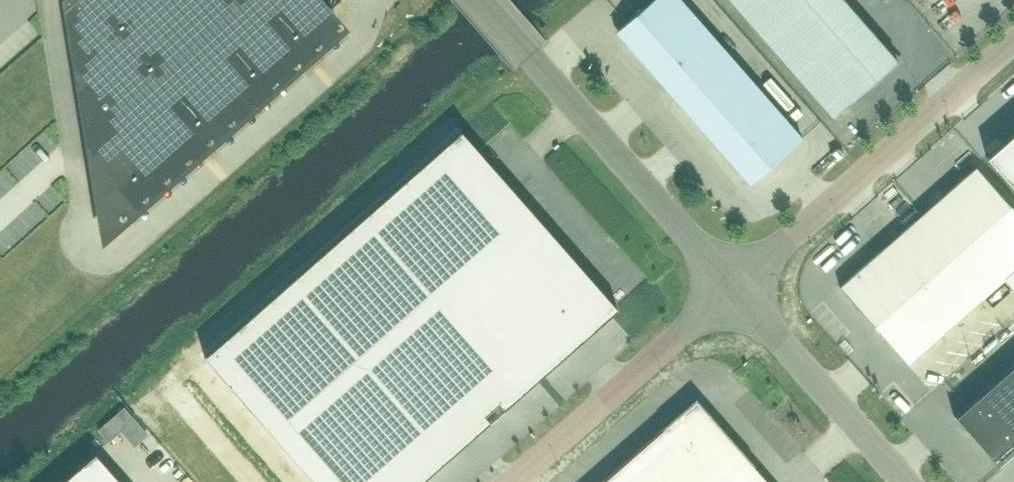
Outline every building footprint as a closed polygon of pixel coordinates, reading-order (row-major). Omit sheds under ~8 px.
[(65,1),(100,211),(328,11),(318,0),(67,0),(65,1)] [(801,137),(681,0),(651,0),(623,25),(622,39),(742,176),(757,177),(801,137)] [(897,61),(843,0),(729,0),(832,118),(897,61)] [(461,132),(203,357),(232,389),(214,404),(238,431),(198,466),(212,481),(421,481),(617,309),(461,132)] [(986,157),(1013,189),(1013,133),(986,157)] [(975,165),(839,286),(907,363),(1013,269),(1013,210),(975,165)] [(954,417),(992,460),(1013,440),(1013,364),(954,417)] [(692,400),(599,481),(764,481),(692,400)] [(108,442),(120,431),(134,419),(125,409),(124,408),(98,430),(99,431),(108,442)] [(95,454),(63,481),(120,481),(95,454)]
